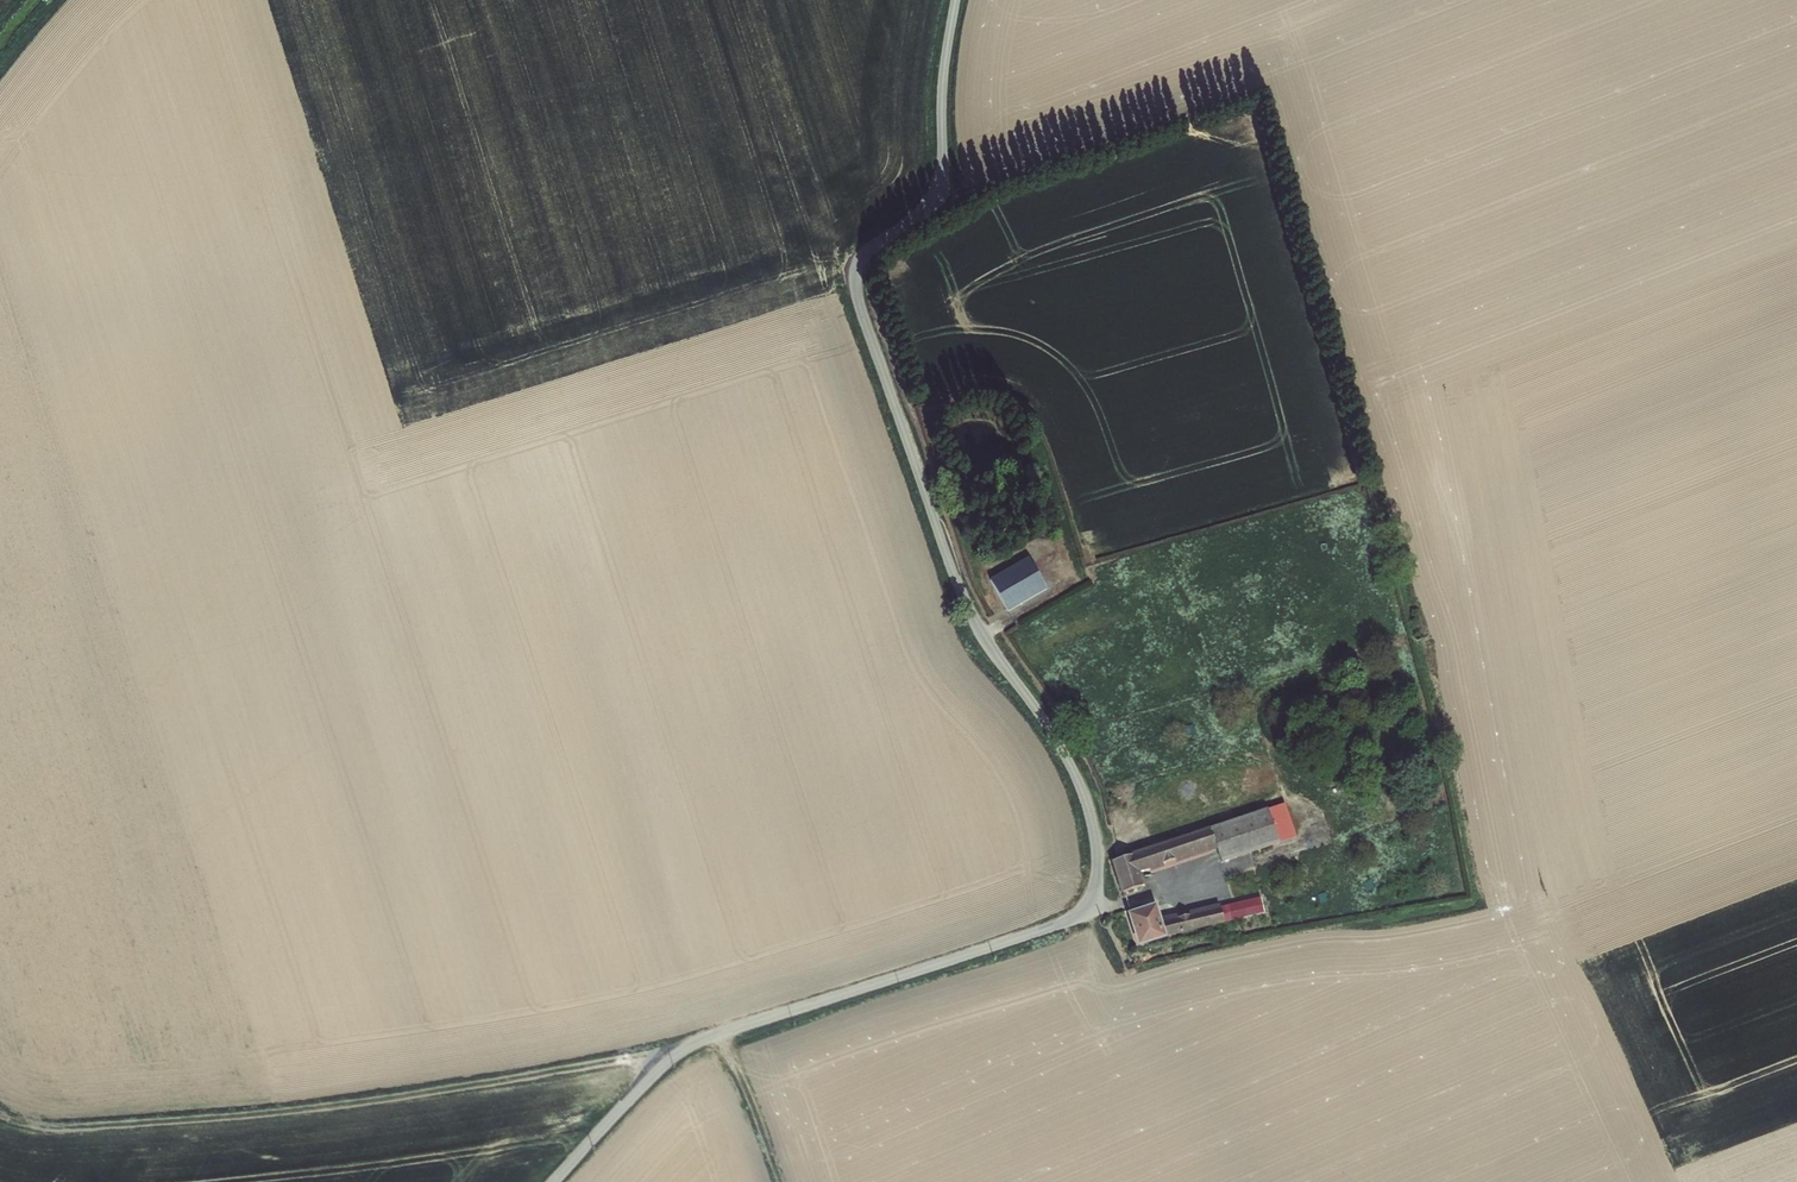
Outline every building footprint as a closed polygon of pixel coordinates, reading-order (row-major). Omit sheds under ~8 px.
[(1029,558),(990,581),(1008,612),(1047,589),(1029,558)] [(1284,804),(1268,809),(1279,843),(1296,837),(1284,804)] [(1268,809),(1113,861),(1123,892),(1143,886),(1138,872),(1216,845),(1222,863),(1279,843),(1268,809)] [(1130,915),(1139,944),(1163,936),(1240,919),(1235,904),(1159,922),(1154,907),(1130,915)]
